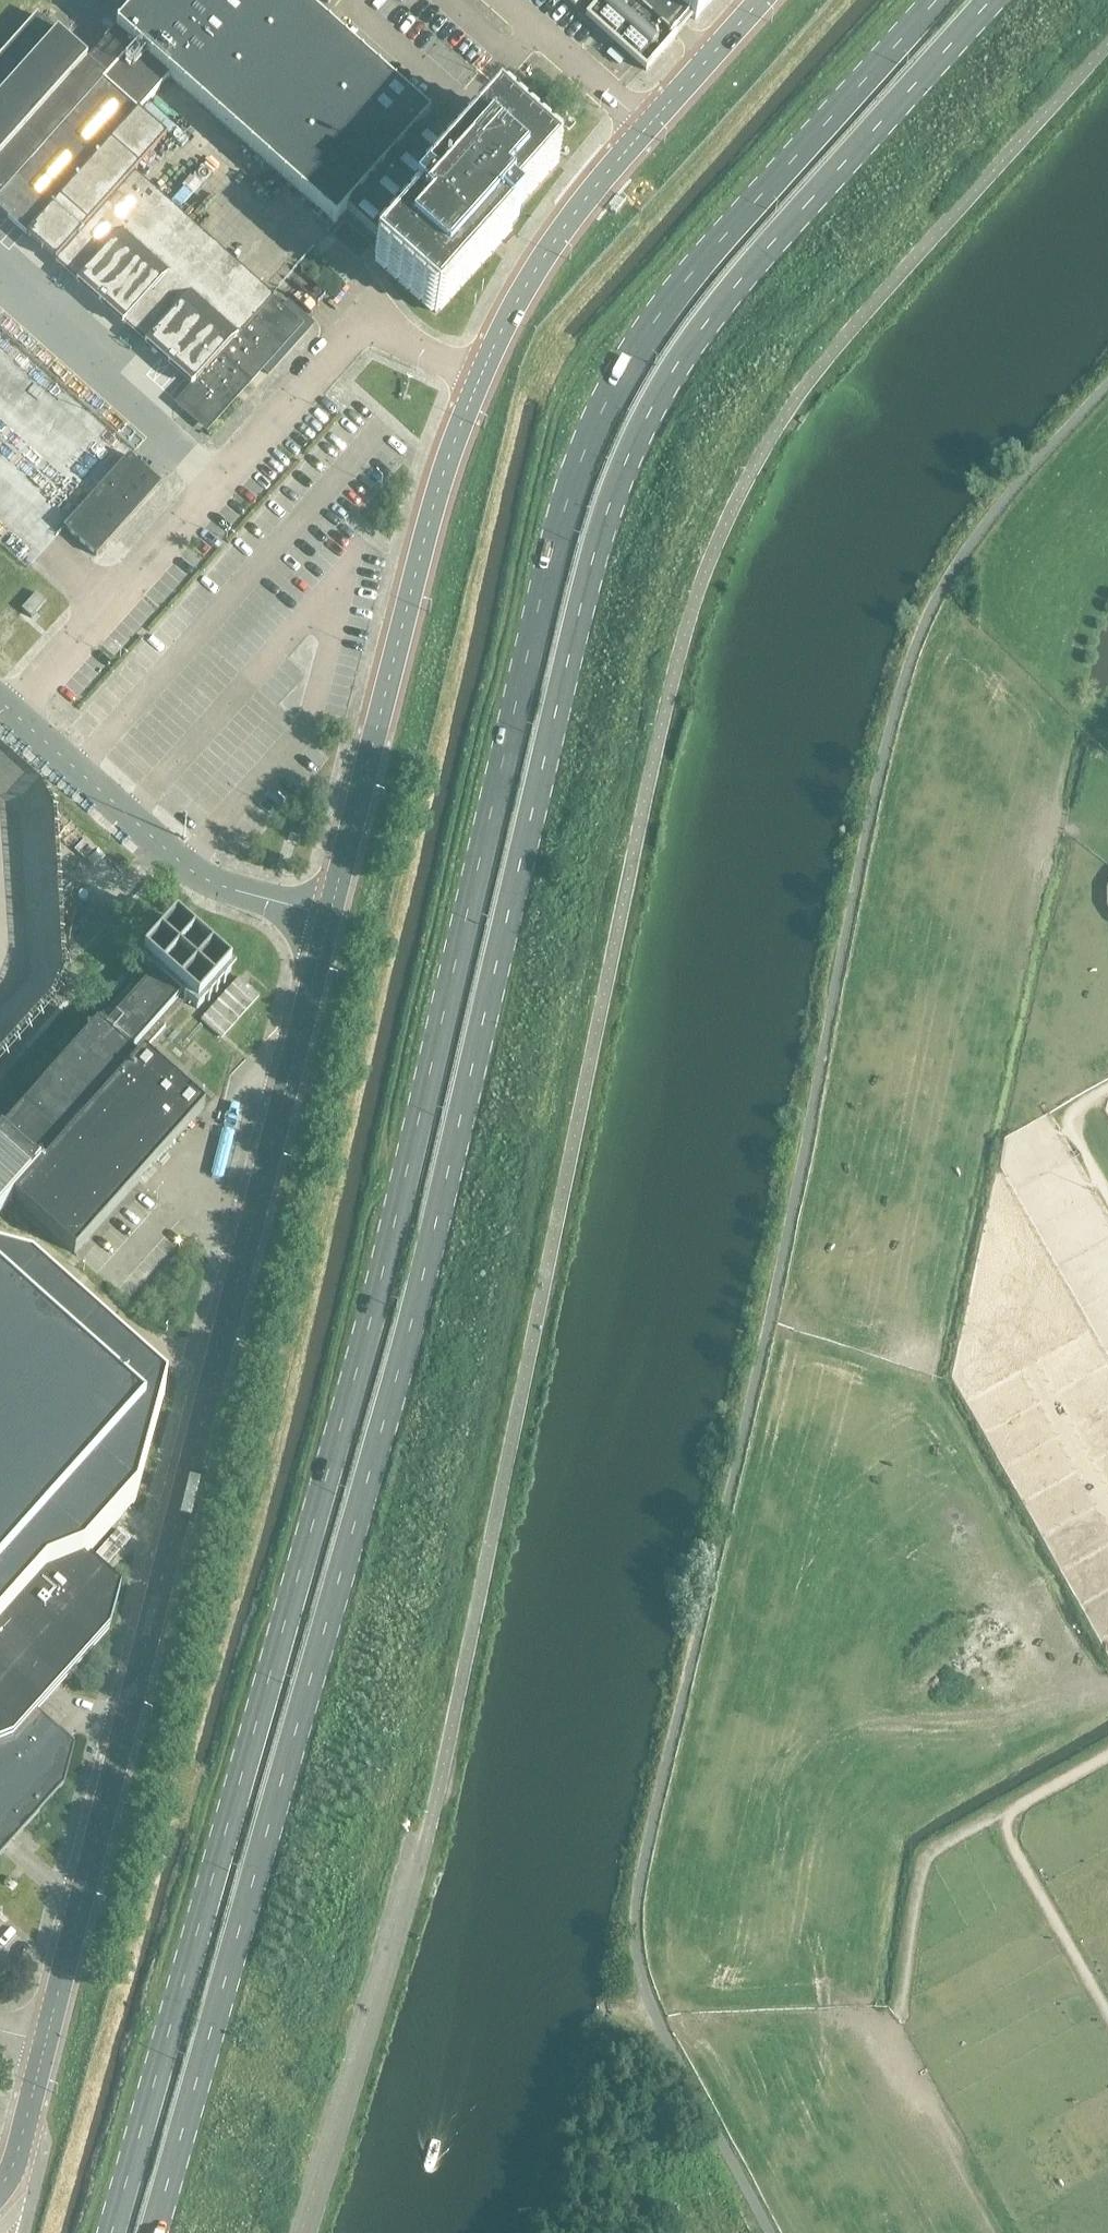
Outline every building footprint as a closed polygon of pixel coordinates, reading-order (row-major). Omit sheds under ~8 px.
[(116,29),(134,45),(334,225),(335,224),(345,211),(392,246),(382,259),(391,268),(394,270),(434,307),(504,224),(499,220),(510,209),(549,166),(496,119),(469,149),(471,151),(453,170),(447,164),(452,159),(418,130),(428,118),(294,0),(141,0),(116,29)] [(319,9),(325,2),(326,3),(329,0),(309,0),(319,9)] [(600,1),(586,17),(645,70),(691,19),(694,21),(712,0),(599,0),(600,1)] [(0,58),(0,213),(191,383),(178,400),(211,428),(262,370),(268,374),(312,324),(286,302),(283,307),(134,174),(165,137),(103,82),(134,45),(116,29),(87,62),(37,16),(0,58)] [(131,458),(128,457),(98,490),(64,528),(95,555),(159,483),(137,465),(136,464),(136,463),(131,458)] [(23,610),(31,618),(36,612),(46,602),(36,593),(21,609),(23,610)] [(130,1053),(179,998),(197,1013),(234,970),(174,917),(136,960),(153,974),(137,992),(103,1030),(97,1024),(93,1029),(88,1028),(85,1032),(86,1034),(4,1129),(0,1127),(0,1212),(12,1199),(75,1254),(204,1109),(142,1054),(137,1060),(130,1053)] [(202,1019),(221,1037),(258,995),(239,978),(202,1019)] [(153,1430),(163,1394),(108,1344),(30,1273),(0,1265),(0,1855),(3,1851),(64,1784),(73,1745),(69,1741),(36,1713),(59,1686),(109,1632),(119,1590),(107,1580),(88,1563),(86,1564),(81,1562),(134,1503),(153,1430)] [(120,1531),(96,1558),(106,1567),(130,1540),(120,1531)]
